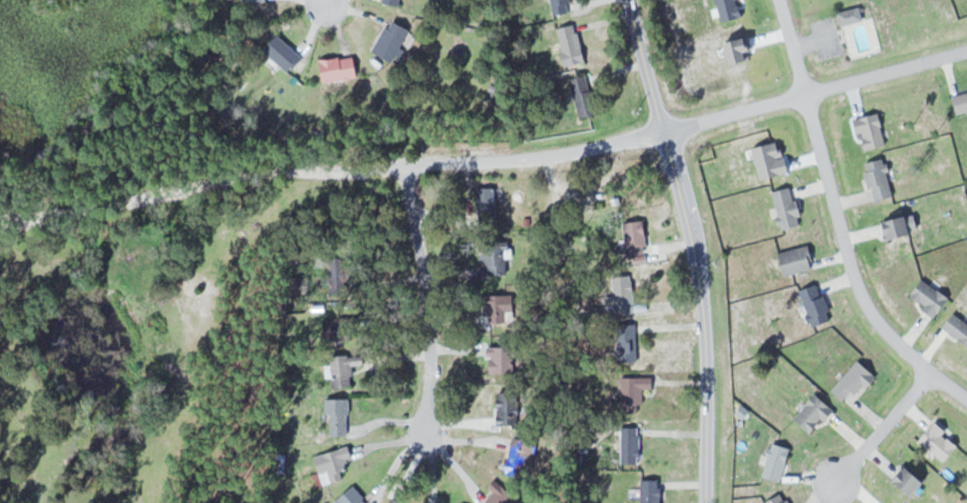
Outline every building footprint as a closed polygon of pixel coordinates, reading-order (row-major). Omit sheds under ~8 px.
[(553,13),(571,12),(570,0),(552,0),(553,13)] [(374,50),(395,62),(413,31),(392,19),(374,50)] [(587,60),(578,23),(558,28),(568,65),(587,60)] [(265,51),(293,72),(305,56),(277,34),(265,51)] [(359,76),(355,54),(320,60),(325,83),(359,76)] [(571,79),(582,117),(600,113),(589,74),(571,79)] [(498,187),(479,187),(479,218),(498,218),(498,187)] [(649,247),(646,220),(625,222),(628,249),(649,247)] [(510,242),(486,242),(486,274),(510,274),(510,242)] [(355,280),(355,265),(347,266),(347,258),(329,259),(331,295),(349,294),(349,281),(355,280)] [(635,312),(635,279),(619,279),(619,312),(635,312)] [(515,323),(515,294),(487,294),(487,323),(515,323)] [(325,339),(356,339),(356,318),(325,318),(325,339)] [(638,361),(638,324),(619,324),(619,361),(638,361)] [(517,373),(517,346),(490,346),(490,373),(517,373)] [(335,387),(354,386),(353,365),(366,364),(365,355),(333,356),(335,387)] [(622,377),(622,405),(644,405),(644,388),(655,388),(655,377),(622,377)] [(500,392),(500,424),(520,424),(520,392),(500,392)] [(351,435),(350,399),(330,399),(330,435),(351,435)] [(642,428),(623,428),(623,463),(642,463),(642,428)] [(534,466),(540,443),(515,436),(506,472),(524,477),(527,465),(534,466)] [(354,457),(351,446),(316,456),(324,485),(345,479),(343,471),(349,469),(347,460),(354,457)] [(523,501),(497,479),(491,487),(496,491),(486,502),(522,502),(523,501)] [(643,502),(663,502),(663,480),(643,480),(643,502)] [(372,502),(355,485),(336,502),(372,502)]
